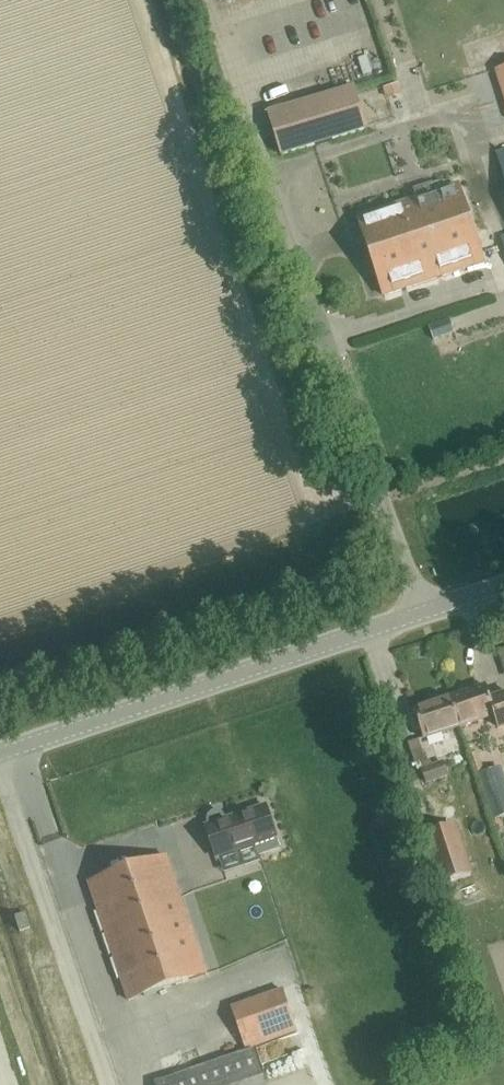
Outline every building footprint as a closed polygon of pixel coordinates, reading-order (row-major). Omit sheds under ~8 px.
[(249,16),(267,9),(263,0),(243,0),(249,16)] [(494,68),(503,100),(503,66),(494,68)] [(279,155),(365,128),(352,86),(266,112),(279,155)] [(494,152),(503,183),(503,149),(494,152)] [(383,295),(407,287),(483,262),(457,184),(357,217),(383,295)] [(448,322),(429,324),(432,354),(452,352),(448,322)] [(412,707),(460,690),(457,680),(429,690),(428,687),(407,694),(412,707)] [(449,698),(458,726),(493,714),(497,727),(503,724),(503,693),(490,697),(485,686),(449,698)] [(422,738),(458,726),(449,698),(413,710),(422,738)] [(418,737),(407,741),(416,769),(420,767),(424,781),(445,774),(441,761),(427,765),(418,737)] [(481,771),(492,805),(503,801),(503,783),(498,766),(481,771)] [(274,837),(275,836),(264,805),(223,819),(222,815),(219,812),(215,812),(211,813),(208,816),(207,820),(208,824),(205,825),(215,857),(254,844),(257,854),(277,847),(274,837)] [(450,831),(424,840),(438,885),(465,877),(450,831)] [(128,1000),(206,974),(166,856),(88,883),(128,1000)] [(19,931),(30,928),(25,913),(14,916),(19,931)] [(245,1048),(296,1030),(281,989),(231,1007),(245,1048)] [(252,1047),(153,1081),(154,1084),(264,1084),(252,1047)]
